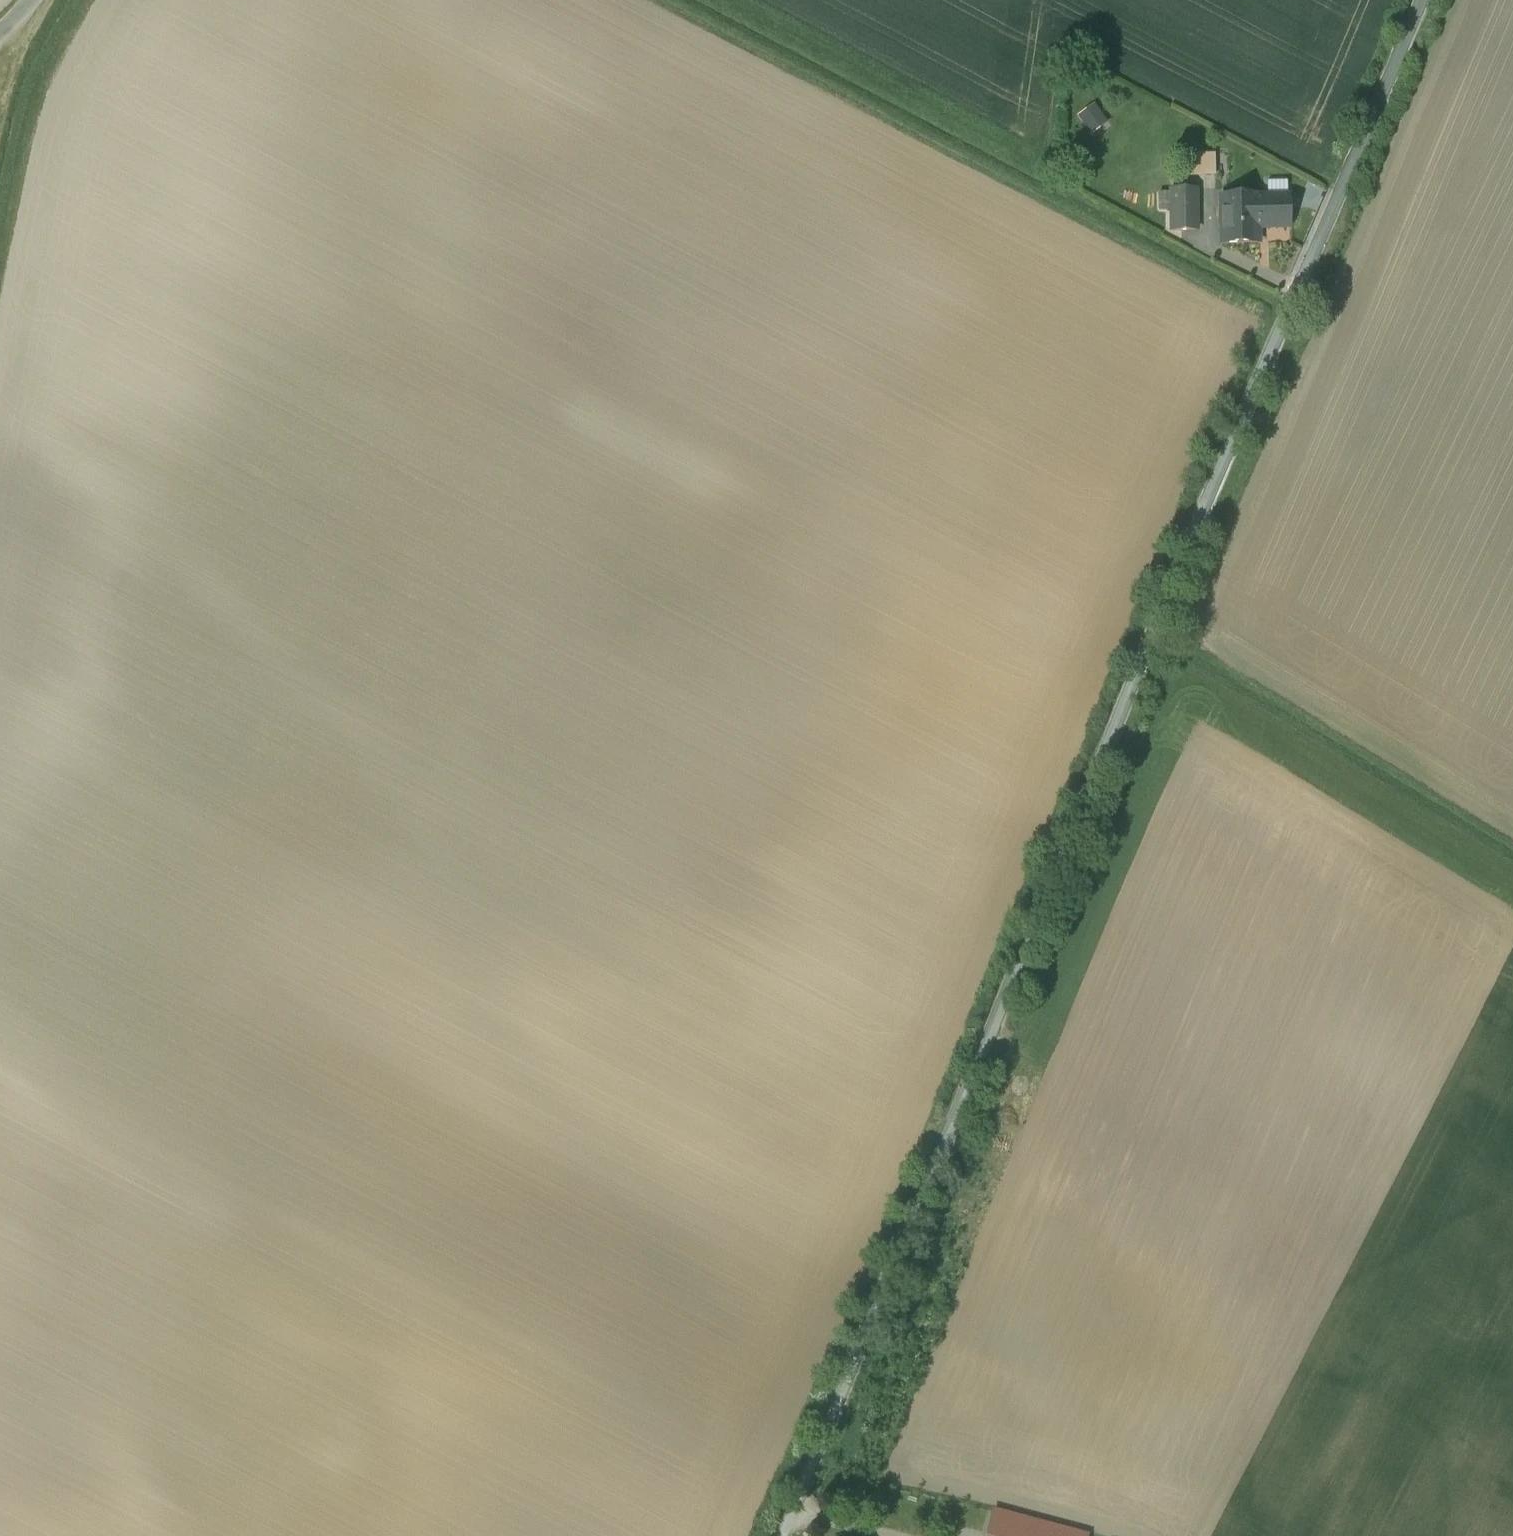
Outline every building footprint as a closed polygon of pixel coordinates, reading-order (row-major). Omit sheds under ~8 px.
[(1101,103),(1082,117),(1096,135),(1114,122),(1101,103)] [(1202,177),(1224,176),(1223,152),(1201,153),(1202,177)] [(1195,232),(1195,191),(1171,191),(1171,194),(1171,211),(1171,232),(1195,232)] [(1171,194),(1158,194),(1158,211),(1171,211),(1171,194)] [(1256,199),(1256,197),(1220,198),(1221,245),(1257,244),(1257,228),(1269,228),(1269,227),(1285,226),(1285,228),(1288,228),(1287,198),(1256,199)] [(987,1535),(1079,1535),(993,1513),(987,1535)]
